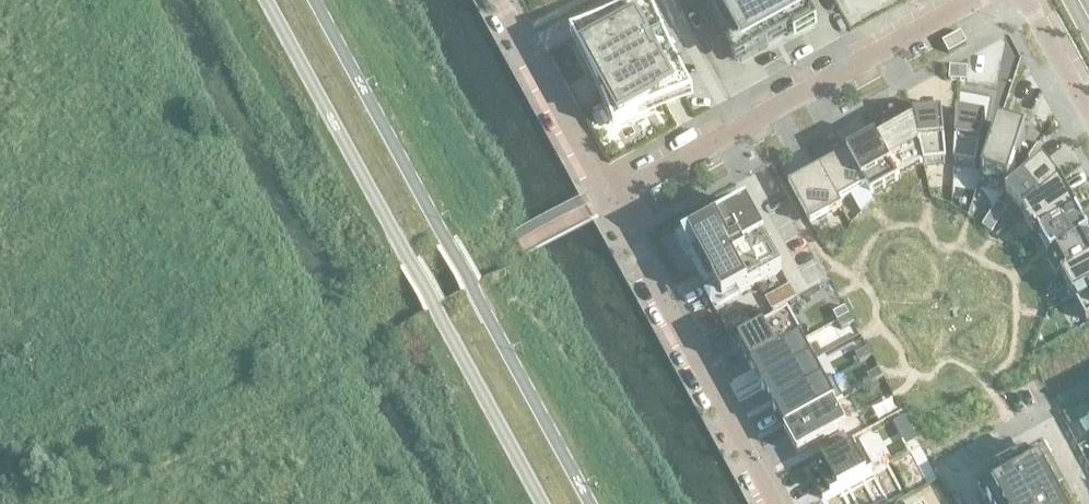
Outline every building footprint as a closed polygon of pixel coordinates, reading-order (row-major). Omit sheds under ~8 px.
[(734,50),(739,47),(745,58),(742,60),(742,59),(741,60),(741,59),(740,60),(741,62),(746,59),(746,60),(815,22),(803,0),(707,0),(734,50)] [(1088,12),(1088,0),(1069,0),(1069,11),(1088,12)] [(654,43),(648,46),(639,29),(638,30),(635,25),(636,24),(629,11),(582,37),(583,40),(576,43),(585,60),(584,60),(592,75),(593,75),(621,125),(656,105),(658,108),(674,99),(668,89),(675,85),(676,87),(678,86),(654,43)] [(960,33),(943,43),(949,54),(967,44),(961,33),(960,33)] [(959,68),(950,67),(949,81),(958,81),(959,68)] [(968,68),(959,68),(958,81),(967,82),(968,68)] [(924,166),(947,164),(942,115),(913,117),(913,118),(924,166)] [(957,115),(954,165),(977,169),(986,121),(957,115)] [(876,138),(875,138),(898,181),(924,166),(913,118),(888,131),(889,133),(877,140),(876,138)] [(1009,186),(1026,134),(999,125),(982,177),(1009,186)] [(898,181),(875,138),(848,153),(866,188),(871,196),(898,181)] [(848,153),(820,169),(839,203),(866,188),(848,153)] [(1043,162),(1006,192),(1023,214),(1060,183),(1043,162)] [(820,169),(789,186),(811,226),(842,208),(839,203),(820,169)] [(1023,215),(1035,237),(1038,235),(1077,214),(1060,183),(1023,214),(1023,215)] [(688,238),(723,301),(788,266),(753,202),(688,238)] [(1050,257),(1088,235),(1077,214),(1038,235),(1050,257)] [(988,217),(982,226),(991,233),(997,223),(988,217)] [(1062,277),(1088,262),(1088,236),(1088,235),(1050,257),(1047,259),(1058,279),(1059,280),(1062,278),(1062,277)] [(1073,298),(1088,289),(1088,262),(1062,277),(1062,278),(1073,298)] [(1073,298),(1086,322),(1088,320),(1088,289),(1073,298)] [(845,308),(834,315),(838,322),(849,316),(845,308)] [(849,316),(838,322),(842,330),(854,324),(849,316)] [(739,346),(752,369),(802,342),(789,319),(766,332),(762,324),(750,331),(754,338),(739,346)] [(802,342),(752,369),(752,370),(762,389),(763,390),(813,362),(802,342)] [(868,349),(856,356),(860,363),(872,357),(871,356),(868,349)] [(813,362),(763,390),(764,391),(774,409),(774,410),(824,383),(813,362)] [(879,370),(868,376),(872,384),(883,378),(880,372),(879,370)] [(824,383),(774,410),(775,412),(785,430),(786,431),(833,405),(836,404),(824,383)] [(1079,403),(1059,414),(1066,426),(1087,414),(1086,412),(1084,413),(1079,403)] [(798,454),(845,428),(833,405),(786,431),(798,454)] [(904,417),(893,423),(899,433),(910,427),(904,417)] [(829,441),(834,449),(848,441),(843,433),(829,441)] [(859,446),(809,473),(823,499),(873,472),(859,446)] [(1051,466),(1049,468),(1041,453),(1025,462),(1023,458),(996,473),(998,477),(982,486),(990,500),(988,501),(990,503),(1072,503),(1051,466)] [(823,499),(826,503),(885,503),(904,493),(888,464),(873,472),(823,499)] [(934,470),(918,478),(924,488),(939,479),(934,470)]
